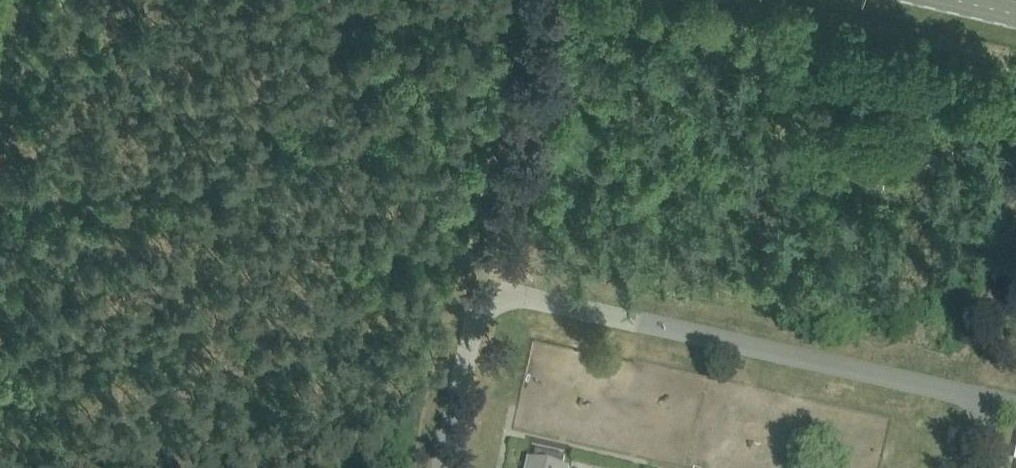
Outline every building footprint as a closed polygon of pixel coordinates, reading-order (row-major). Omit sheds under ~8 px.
[(563,467),(565,458),(536,451),(534,460),(527,459),(525,467),(569,467),(563,467)]
